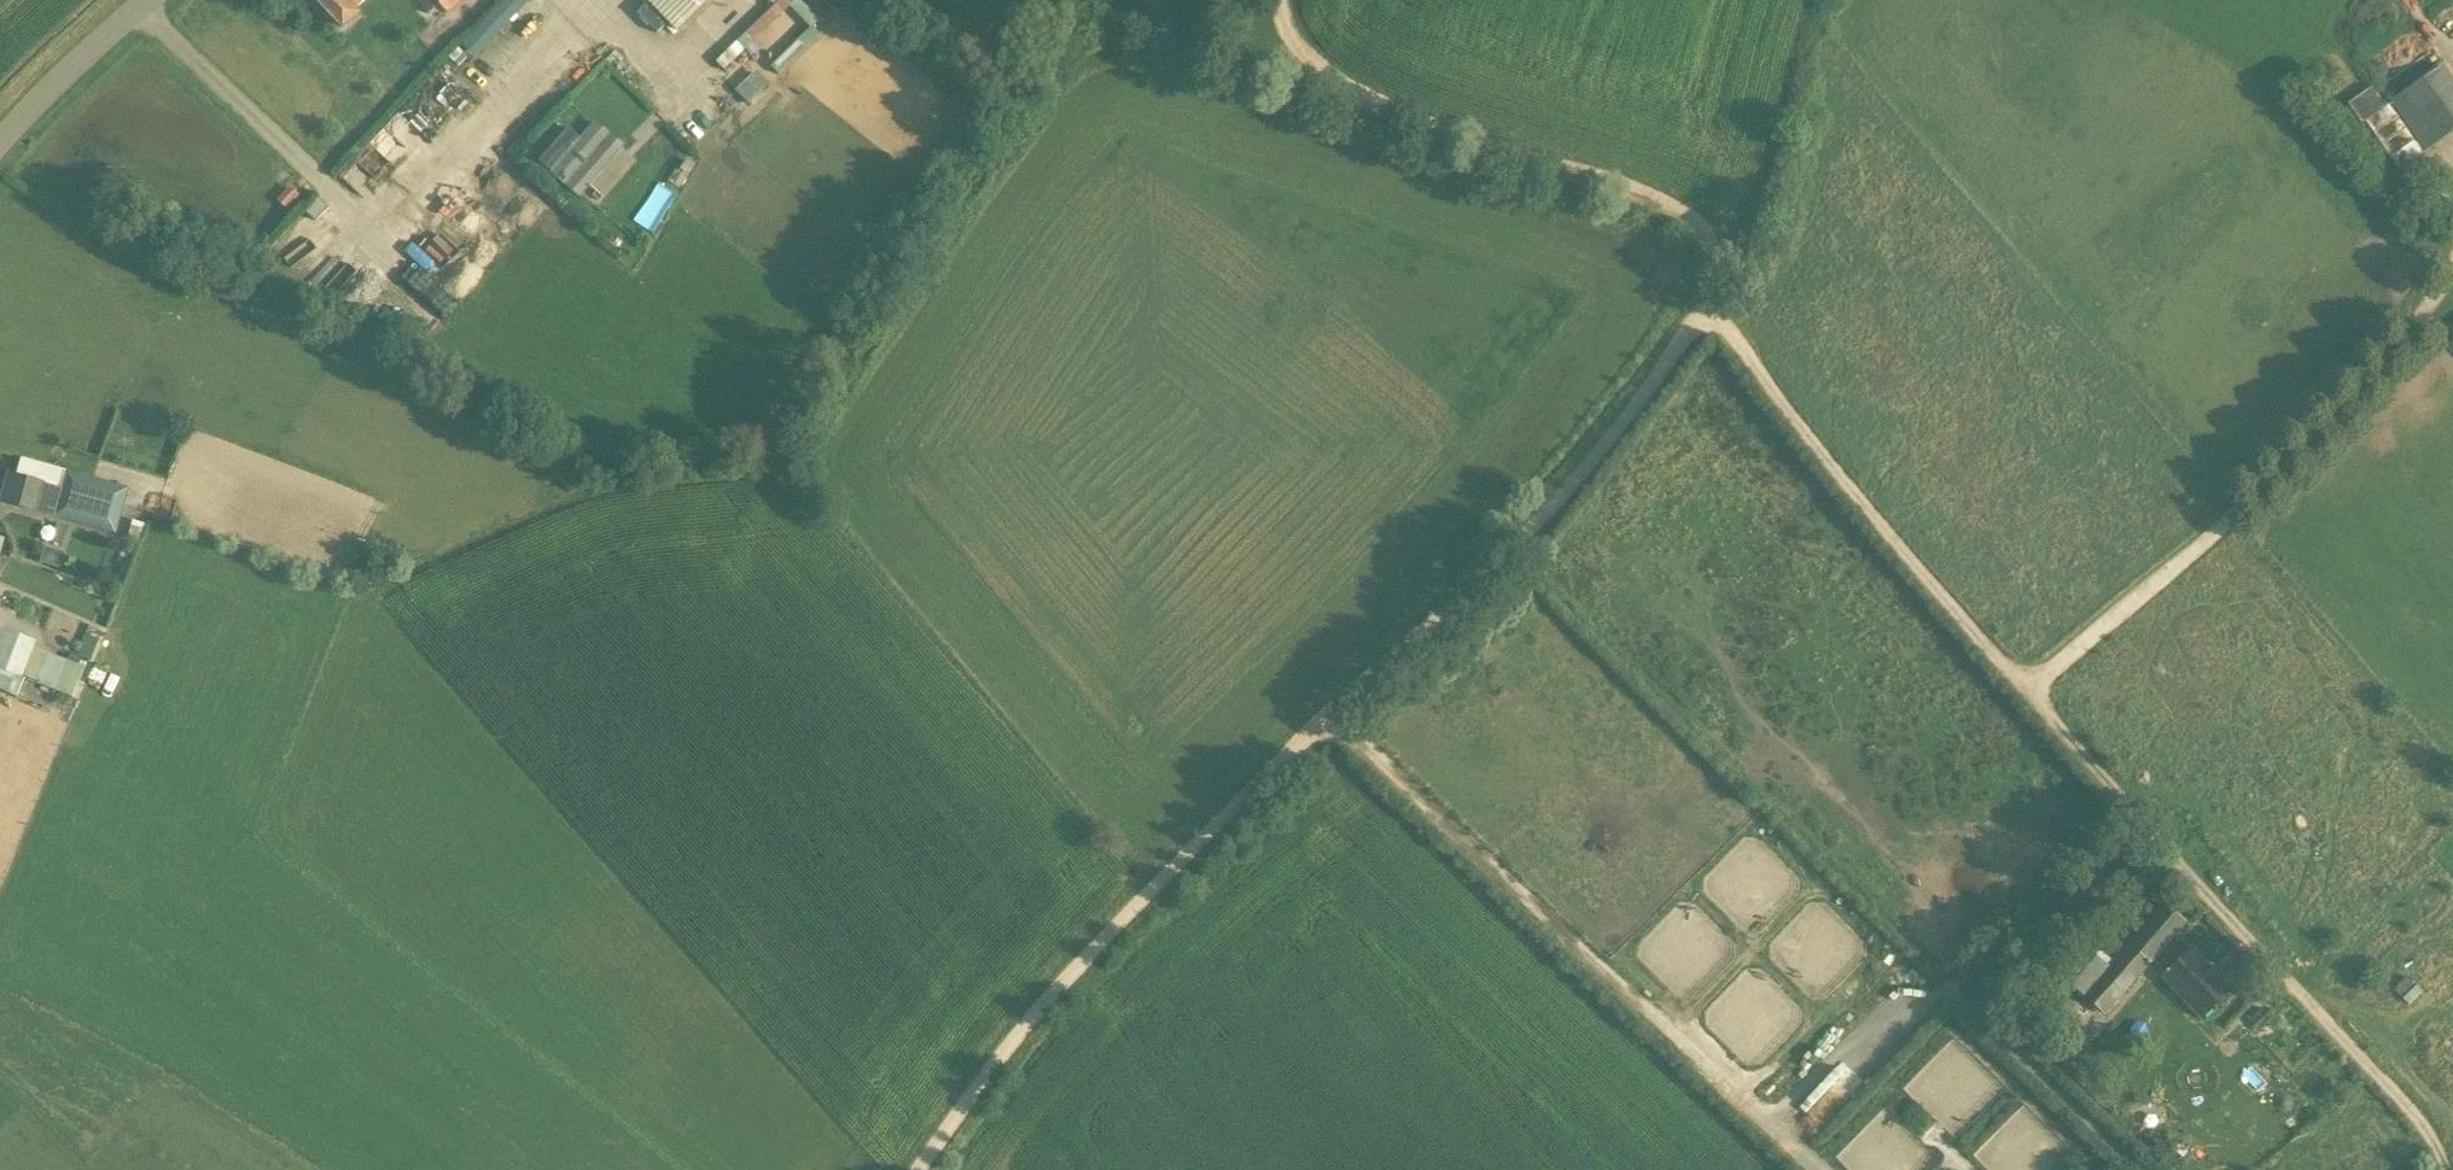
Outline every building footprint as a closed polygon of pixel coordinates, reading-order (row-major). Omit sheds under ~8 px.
[(343,28),(358,13),(355,9),(364,0),(317,0),(343,28)] [(428,15),(439,5),(445,12),(451,11),(463,0),(421,0),(417,3),(428,15)] [(464,44),(480,58),(533,0),(504,0),(464,44)] [(773,6),(759,19),(767,26),(787,7),(779,0),(767,0),(773,6)] [(792,1),(809,26),(818,20),(805,0),(794,0),(792,1)] [(770,67),(778,75),(820,34),(812,26),(770,67)] [(2442,65),(2390,101),(2424,151),(2452,131),(2452,80),(2442,65)] [(2353,99),(2367,119),(2388,105),(2373,85),(2353,99)] [(2421,153),(2388,105),(2385,108),(2365,121),(2397,169),(2421,153)] [(595,121),(580,139),(568,128),(539,161),(551,172),(550,173),(580,198),(625,147),(595,121)] [(289,190),(278,202),(287,210),(298,199),(289,190)] [(0,498),(0,503),(56,519),(56,516),(115,532),(127,488),(68,472),(64,487),(62,487),(14,474),(7,472),(0,498)] [(14,699),(20,682),(22,678),(70,697),(81,668),(30,648),(32,643),(0,631),(0,693),(14,699)] [(99,641),(87,636),(79,657),(91,662),(99,641)] [(2232,988),(2192,946),(2184,954),(2170,943),(2186,924),(2163,903),(2107,965),(2096,956),(2070,986),(2105,1015),(2153,962),(2164,973),(2160,977),(2200,1019),(2232,988)]
